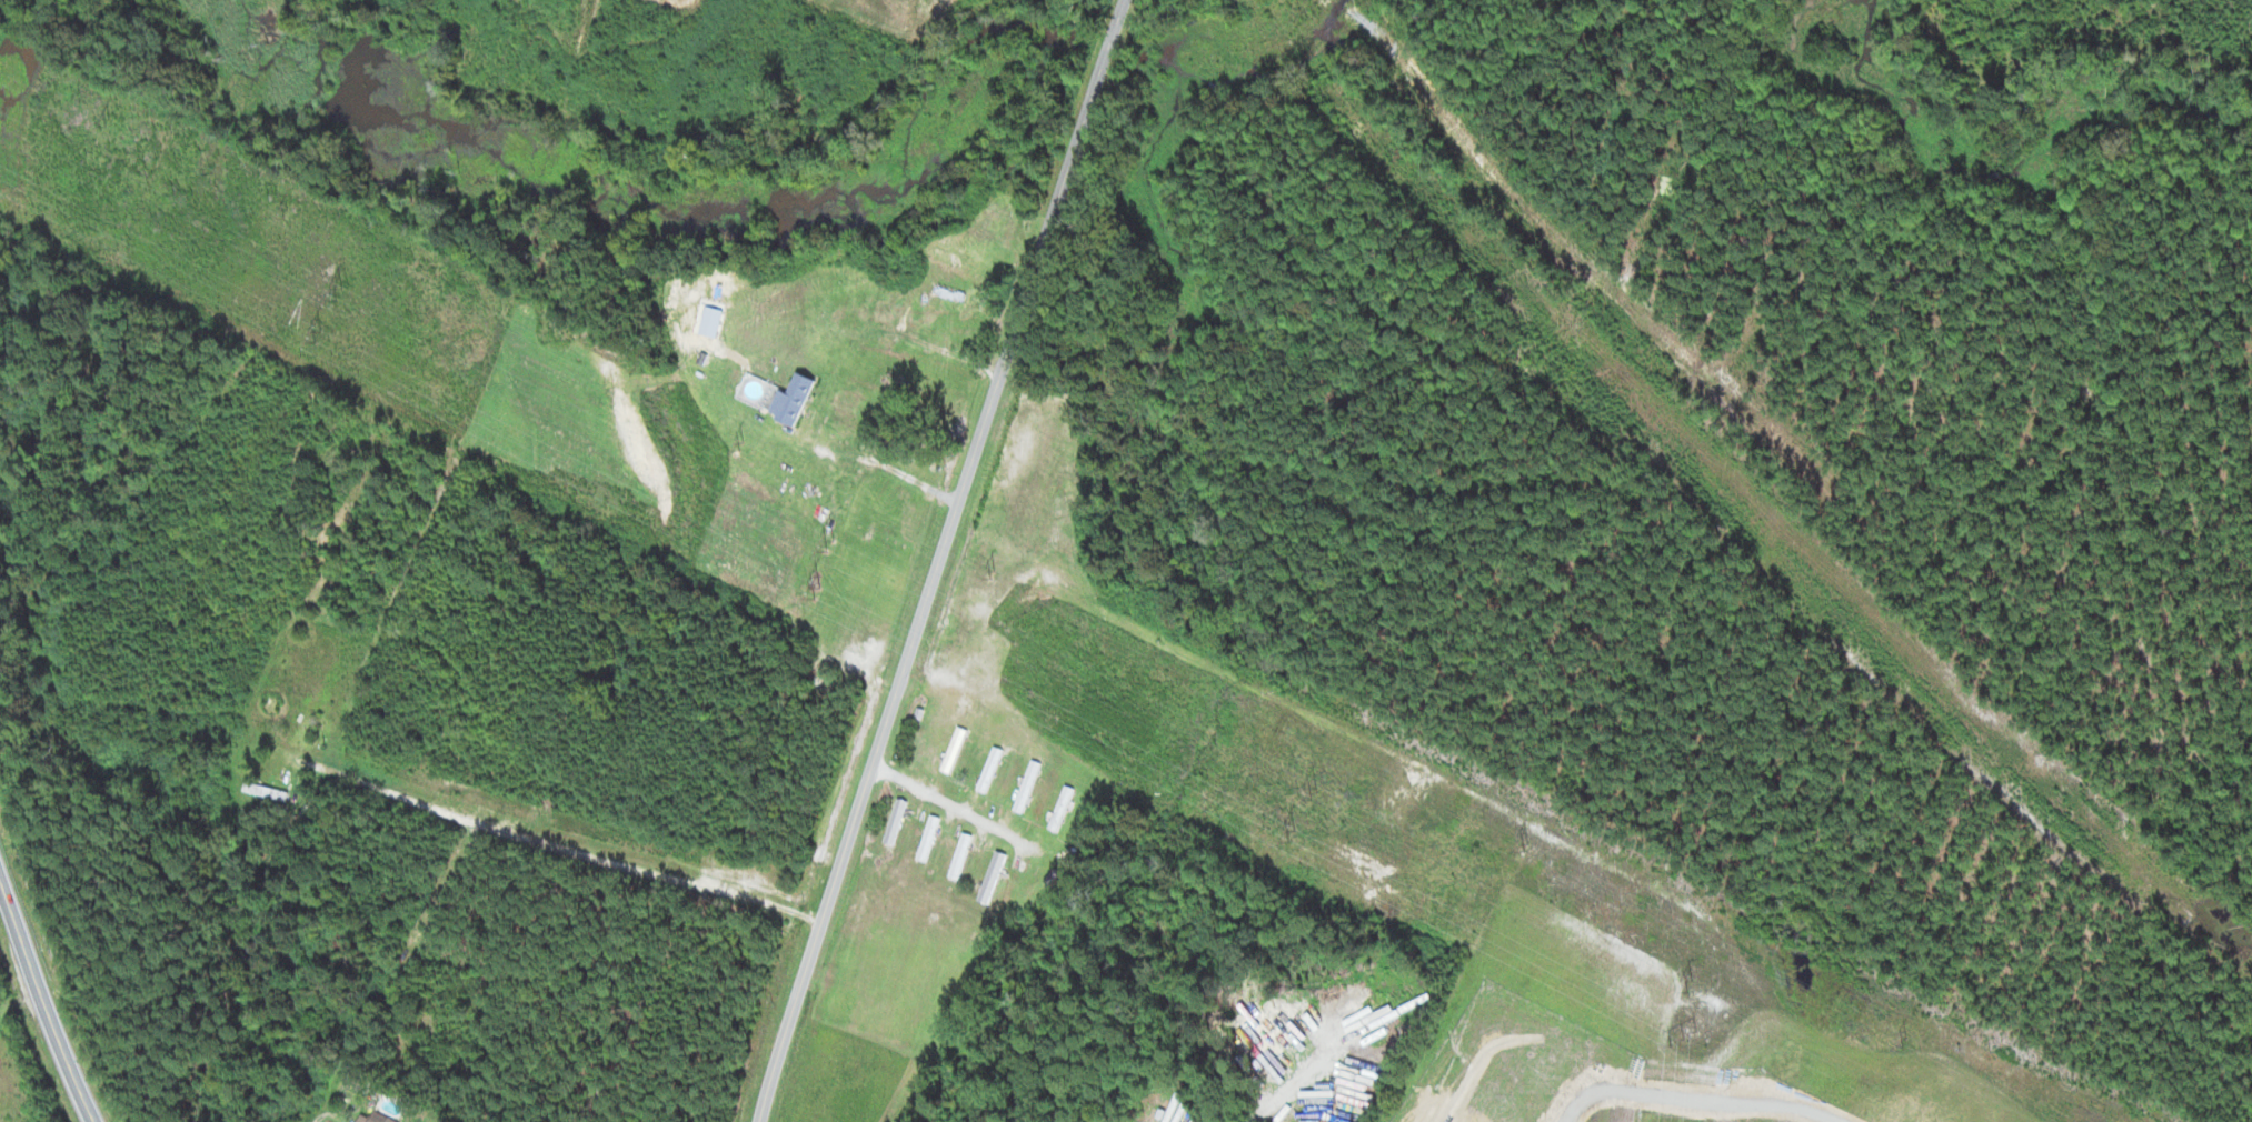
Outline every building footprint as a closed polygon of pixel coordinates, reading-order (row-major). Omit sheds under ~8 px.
[(964,303),(967,291),(939,284),(936,295),(964,303)] [(776,389),(765,415),(793,427),(813,380),(793,372),(784,393),(776,389)] [(329,702),(320,700),(312,722),(321,725),(329,702)] [(966,728),(955,724),(940,768),(951,772),(966,728)] [(976,786),(986,790),(1002,748),(991,744),(976,786)] [(1012,807),(1022,811),(1040,761),(1030,757),(1012,807)] [(1073,787),(1063,783),(1046,825),(1056,829),(1073,787)] [(906,799),(895,796),(883,840),(893,843),(906,799)] [(915,857),(925,860),(939,816),(929,813),(915,857)] [(971,833),(961,830),(946,874),(957,878),(971,833)] [(1004,852),(993,848),(976,898),(987,902),(1004,852)] [(364,1121),(405,1121),(380,1112),(377,1119),(367,1115),(364,1121)]
